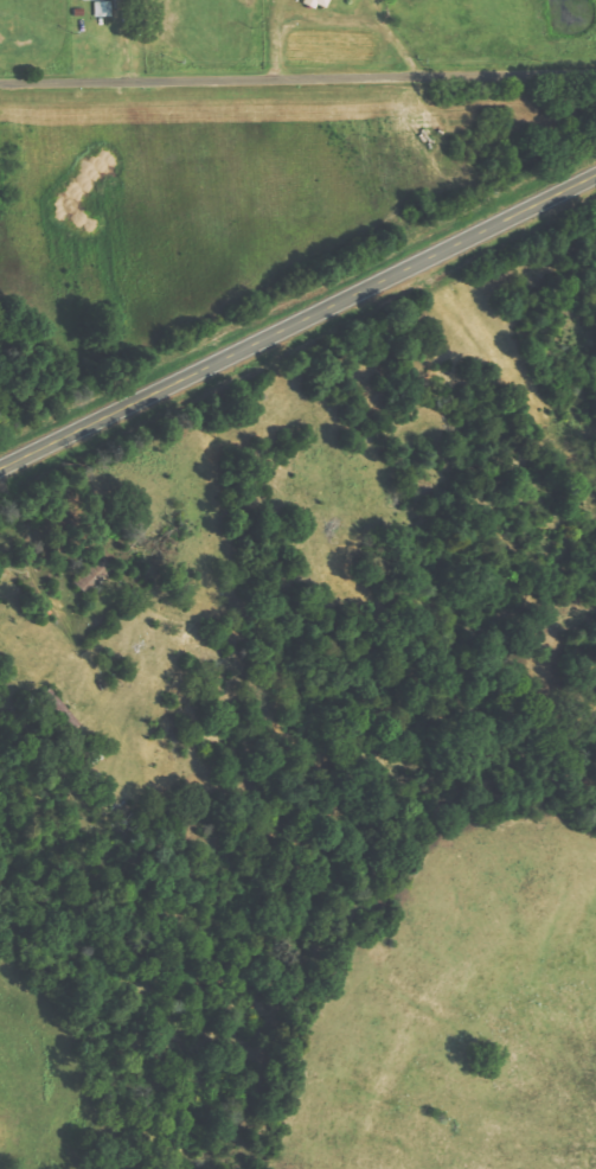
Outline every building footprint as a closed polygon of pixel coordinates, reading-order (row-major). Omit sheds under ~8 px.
[(333,0),(305,0),(304,3),(328,12),(333,0)] [(111,3),(95,3),(95,18),(111,17),(111,3)] [(75,585),(90,596),(111,565),(96,555),(75,585)]
